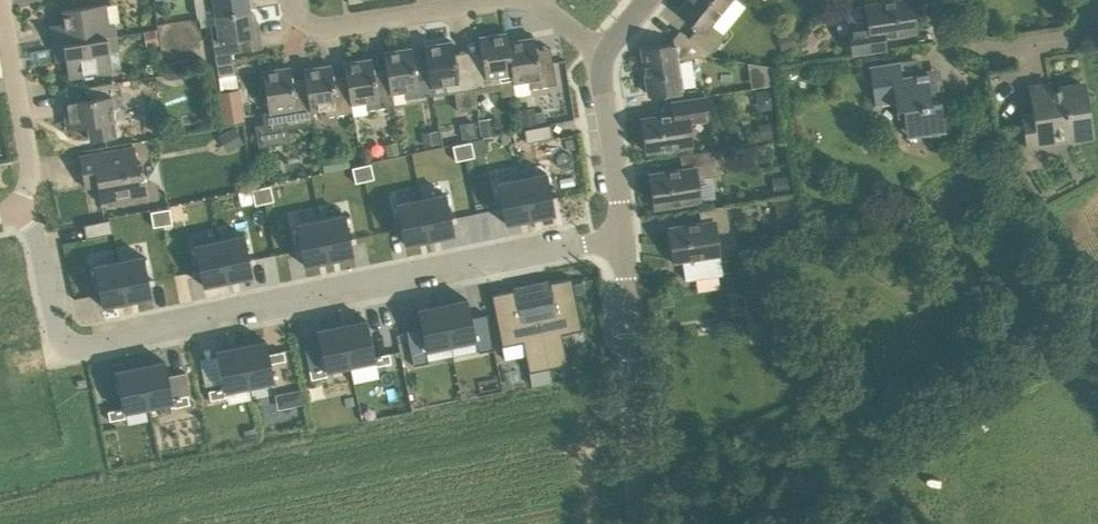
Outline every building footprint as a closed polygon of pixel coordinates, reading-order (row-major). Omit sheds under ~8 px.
[(250,9),(248,0),(195,0),(198,17),(215,14),(215,15),(250,9)] [(689,37),(709,54),(725,35),(710,23),(730,0),(687,0),(678,11),(697,27),(689,37)] [(866,5),(869,27),(848,30),(851,55),(884,50),(882,36),(916,31),(912,0),(898,0),(866,5)] [(115,23),(110,24),(106,3),(63,10),(65,22),(51,25),(54,46),(118,37),(115,23)] [(250,9),(215,15),(216,24),(211,25),(219,76),(236,74),(232,53),(262,48),(259,34),(254,35),(250,9)] [(144,32),(147,47),(159,45),(156,30),(144,32)] [(689,37),(680,30),(668,44),(642,48),(649,94),(664,92),(682,89),(677,59),(709,54),(689,37)] [(483,64),(471,66),(474,88),(502,83),(500,76),(512,74),(513,74),(514,74),(508,41),(507,32),(479,36),(483,64)] [(791,35),(777,39),(782,51),(795,46),(791,35)] [(521,39),(508,41),(514,74),(513,74),(512,74),(514,82),(529,80),(530,88),(557,83),(553,62),(540,65),(535,36),(521,39)] [(56,61),(66,59),(69,78),(113,70),(110,52),(120,50),(118,37),(54,46),(56,61)] [(452,40),(424,45),(426,57),(431,87),(432,86),(447,84),(448,92),(456,91),(460,109),(476,107),(473,88),(474,88),(471,66),(456,68),(452,40)] [(414,59),(412,47),(384,51),(387,68),(386,68),(390,93),(391,93),(406,91),(408,99),(433,96),(431,87),(426,57),(414,59)] [(386,68),(374,70),(372,58),(344,62),(346,74),(351,104),(352,104),(365,102),(367,110),(393,106),(391,93),(390,93),(386,68)] [(941,100),(932,102),(927,74),(917,76),(916,73),(902,75),(900,61),(869,65),(876,106),(896,103),(897,109),(903,108),(908,139),(947,133),(941,100)] [(750,63),(751,86),(775,84),(774,62),(750,63)] [(183,63),(164,65),(166,80),(185,77),(183,63)] [(331,64),(303,69),(305,77),(304,77),(310,110),(311,110),(325,108),(326,116),(353,112),(352,104),(351,104),(349,90),(336,92),(331,64)] [(304,77),(292,79),(290,66),(263,71),(269,111),(263,112),(265,124),(256,125),(259,147),(291,142),(289,129),(314,124),(313,120),(311,110),(310,110),(304,77)] [(809,86),(808,82),(804,80),(800,82),(799,86),(801,89),(804,91),(807,89),(809,86)] [(114,107),(124,105),(121,83),(84,88),(86,99),(67,102),(68,111),(64,111),(67,129),(88,125),(90,139),(117,135),(115,122),(117,122),(114,107)] [(1091,128),(1084,85),(1051,91),(1049,84),(1030,87),(1035,112),(1023,114),(1028,146),(1054,142),(1053,133),(1091,128)] [(224,125),(245,121),(239,89),(218,93),(224,125)] [(664,92),(665,100),(672,100),(684,98),(682,89),(664,92)] [(758,107),(775,106),(775,90),(758,90),(758,107)] [(689,122),(708,119),(704,95),(684,98),(672,100),(674,113),(641,118),(646,151),(693,145),(689,122)] [(536,109),(518,112),(521,129),(539,126),(536,109)] [(478,117),(481,136),(497,134),(495,115),(478,117)] [(762,141),(784,137),(781,121),(759,125),(762,141)] [(460,124),(463,139),(477,137),(475,122),(460,124)] [(551,124),(525,129),(527,142),(553,137),(551,124)] [(235,127),(219,136),(227,152),(243,143),(235,127)] [(441,142),(439,128),(422,131),(424,144),(441,142)] [(400,155),(397,138),(382,141),(385,157),(400,155)] [(462,143),(465,158),(475,156),(472,141),(462,143)] [(456,160),(465,158),(462,143),(453,145),(456,160)] [(141,161),(137,162),(134,147),(80,155),(86,189),(99,187),(101,203),(147,195),(141,161)] [(713,150),(679,155),(681,169),(649,174),(654,207),(701,200),(697,177),(717,174),(713,150)] [(319,157),(321,170),(344,166),(342,153),(319,157)] [(362,165),(365,180),(374,178),(371,163),(362,165)] [(356,182),(365,180),(362,165),(352,167),(356,182)] [(522,178),(530,218),(555,212),(547,173),(522,178)] [(791,191),(788,173),(772,176),(775,193),(791,191)] [(530,218),(522,178),(497,183),(505,223),(530,218)] [(261,187),(265,202),(274,200),(271,185),(261,187)] [(252,189),(255,205),(265,202),(261,187),(252,189)] [(446,193),(421,198),(429,238),(454,233),(446,193)] [(775,199),(780,239),(798,229),(794,196),(775,199)] [(429,238),(421,198),(396,204),(405,243),(429,238)] [(1036,202),(1039,208),(1047,204),(1043,198),(1036,202)] [(717,231),(730,229),(726,206),(700,210),(702,222),(668,229),(674,261),(683,260),(686,279),(722,274),(720,254),(721,254),(717,231)] [(161,210),(163,225),(172,224),(170,208),(161,210)] [(153,226),(163,225),(161,210),(151,211),(153,226)] [(345,214),(320,219),(329,259),(354,254),(345,214)] [(84,225),(87,238),(113,232),(110,219),(84,225)] [(329,259),(320,219),(296,224),(304,264),(329,259)] [(245,235),(220,240),(228,280),(253,275),(245,235)] [(228,280),(220,240),(195,245),(203,285),(228,280)] [(144,256),(119,261),(127,301),(152,296),(144,256)] [(102,306),(127,301),(119,261),(94,266),(102,306)] [(549,280),(552,293),(535,298),(546,353),(565,348),(560,323),(580,318),(571,274),(549,280)] [(535,298),(517,301),(514,287),(492,291),(501,334),(522,331),(527,356),(546,353),(535,298)] [(443,304),(451,344),(476,339),(472,317),(468,299),(443,304)] [(426,349),(451,344),(443,304),(418,309),(422,328),(426,349)] [(487,314),(472,317),(476,339),(479,352),(494,349),(487,314)] [(342,325),(350,365),(375,360),(375,356),(367,320),(342,325)] [(326,370),(350,365),(342,325),(317,330),(325,366),(326,370)] [(426,349),(422,328),(407,330),(414,365),(429,362),(426,349)] [(241,346),(250,385),(275,380),(271,363),(269,353),(266,341),(241,346)] [(225,391),(250,385),(241,346),(217,351),(224,386),(225,391)] [(284,351),(269,353),(271,363),(286,360),(284,351)] [(390,353),(375,356),(375,360),(376,366),(392,363),(390,353)] [(141,366),(149,406),(174,401),(173,398),(166,361),(141,366)] [(124,411),(149,406),(141,366),(116,371),(123,407),(124,411)] [(326,370),(325,366),(310,370),(312,379),(327,376),(326,370)] [(809,380),(805,383),(812,393),(816,390),(809,380)] [(225,391),(224,386),(209,390),(211,400),(226,397),(225,391)] [(301,390),(288,392),(290,401),(297,405),(304,403),(301,390)] [(173,398),(174,401),(175,407),(190,404),(188,395),(173,398)] [(124,411),(123,407),(108,411),(110,420),(126,417),(124,411)] [(254,429),(244,431),(246,441),(257,439),(254,429)]
